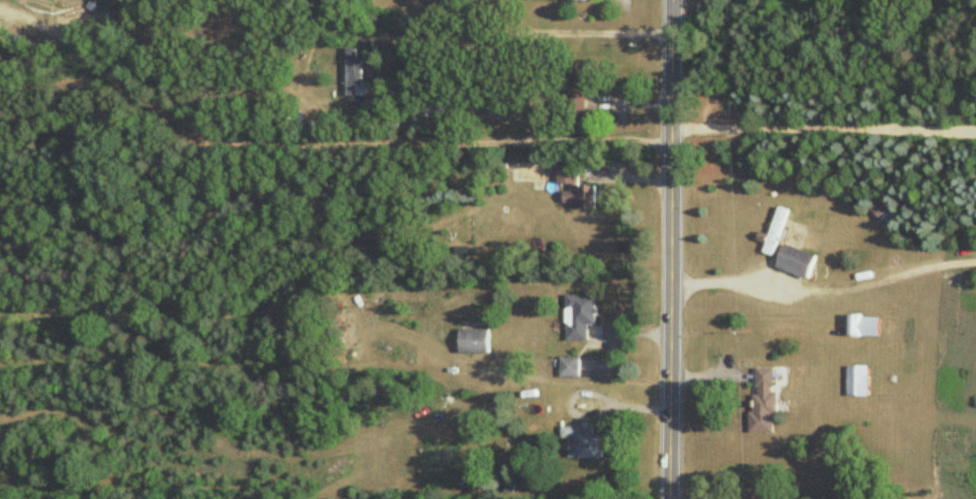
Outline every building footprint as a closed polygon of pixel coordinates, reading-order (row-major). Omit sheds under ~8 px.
[(346,50),(346,98),(364,98),(364,61),(357,61),(357,50),(346,50)] [(567,113),(589,113),(589,66),(567,66),(567,113)] [(557,186),(563,186),(563,207),(596,208),(596,186),(578,186),(578,166),(557,166),(557,186)] [(891,211),(881,201),(871,212),(881,222),(891,211)] [(763,255),(773,258),(787,212),(778,209),(768,241),(767,241),(763,255)] [(776,268),(807,280),(816,257),(784,245),(776,268)] [(595,296),(565,296),(565,341),(587,341),(587,326),(595,326),(595,296)] [(879,338),(879,316),(847,316),(847,338),(879,338)] [(460,353),(489,353),(489,330),(460,330),(460,353)] [(578,358),(561,358),(561,376),(578,376),(578,358)] [(846,397),(867,397),(867,366),(846,366),(846,397)] [(775,369),(756,369),(756,395),(751,395),(750,434),(775,434),(775,369)] [(569,458),(604,458),(604,434),(592,434),(592,425),(562,426),(562,439),(569,439),(569,458)]
